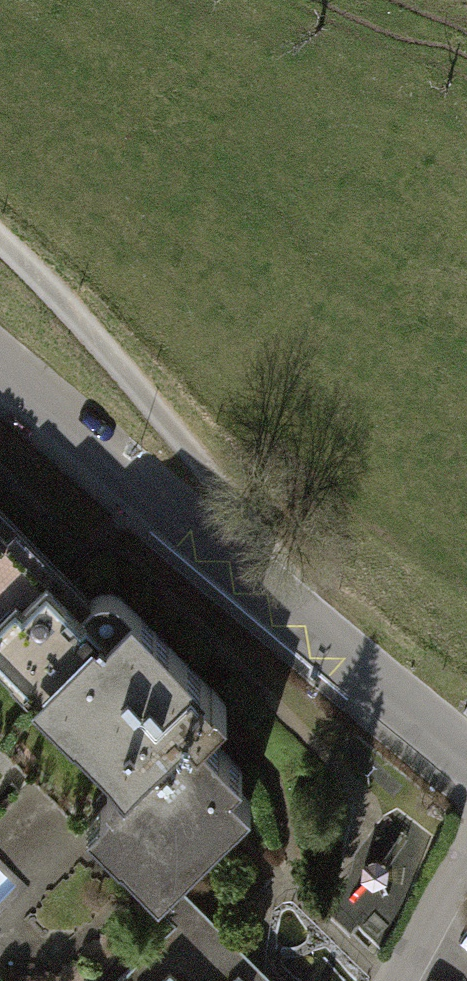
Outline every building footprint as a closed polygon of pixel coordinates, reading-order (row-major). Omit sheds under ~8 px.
[(0,513),(0,684),(6,691),(96,786),(60,819),(133,897),(250,787),(211,746),(195,728),(220,705),(88,564),(67,584),(53,569),(0,513)] [(169,874),(143,898),(167,924),(105,980),(269,980),(169,874)]
